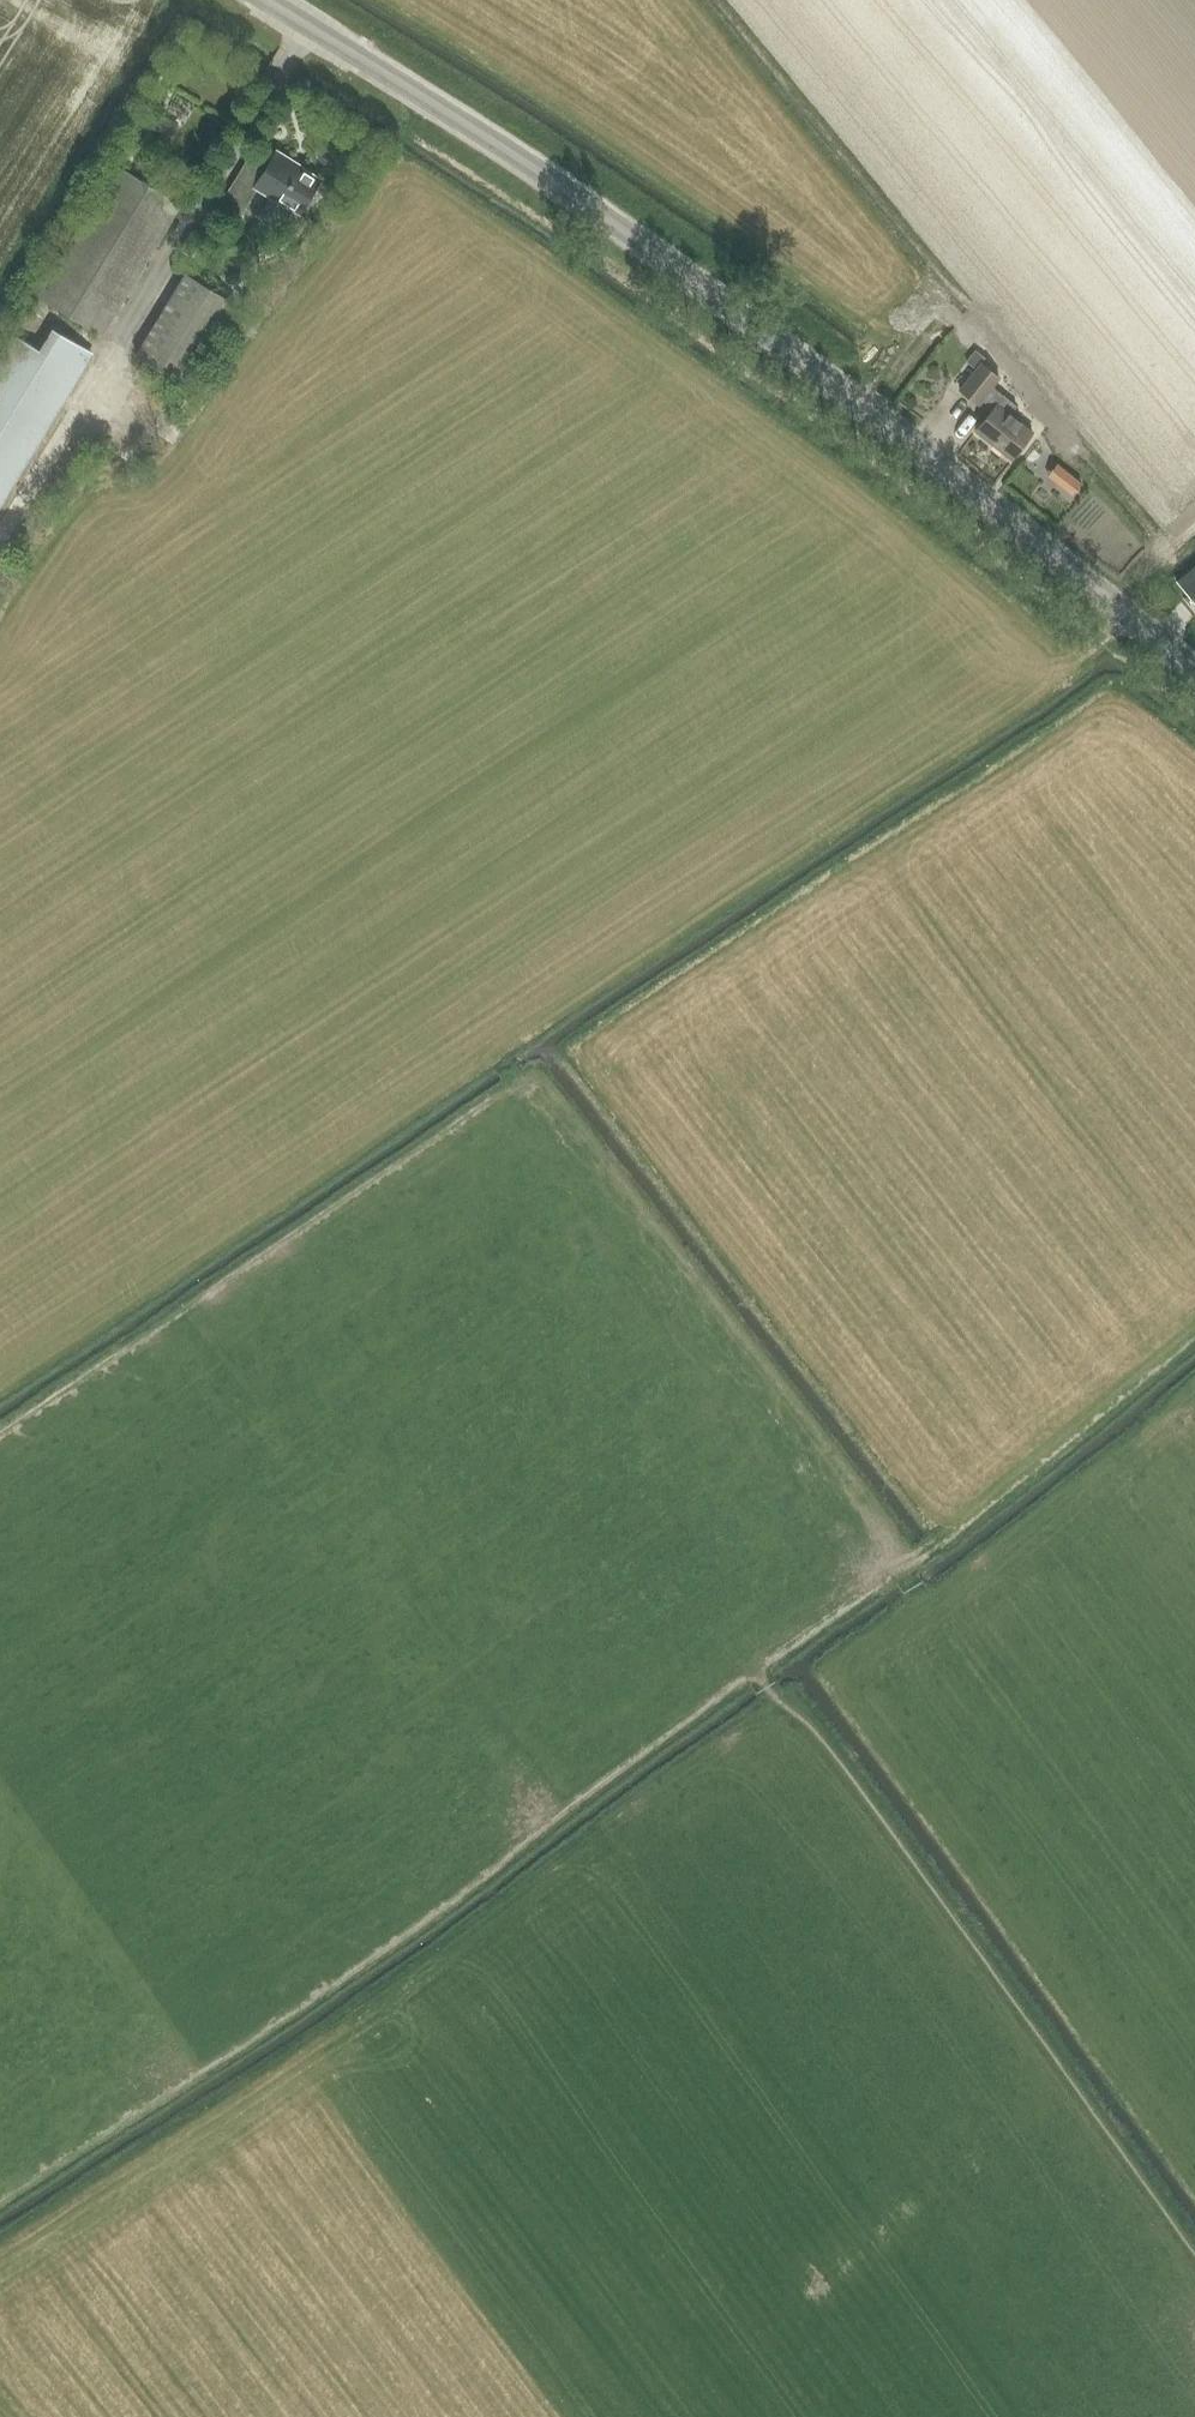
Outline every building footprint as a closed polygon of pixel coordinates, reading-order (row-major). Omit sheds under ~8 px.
[(161,111),(153,129),(176,139),(184,121),(161,111)] [(265,171),(248,160),(224,199),(243,211),(244,211),(242,210),(258,185),(301,211),(321,178),(277,151),(265,171)] [(39,294),(103,333),(182,203),(118,164),(39,294)] [(137,354),(187,384),(237,301),(187,271),(137,354)] [(0,358),(0,503),(91,354),(51,330),(41,348),(15,333),(0,358)] [(1012,456),(1032,430),(1010,413),(1016,404),(992,385),(999,376),(980,361),(959,388),(978,403),(980,401),(992,411),(979,428),(990,437),(990,438),(1012,456)] [(1059,465),(1051,481),(1081,496),(1089,479),(1059,465)] [(1178,581),(1194,601),(1194,566),(1178,581)]
